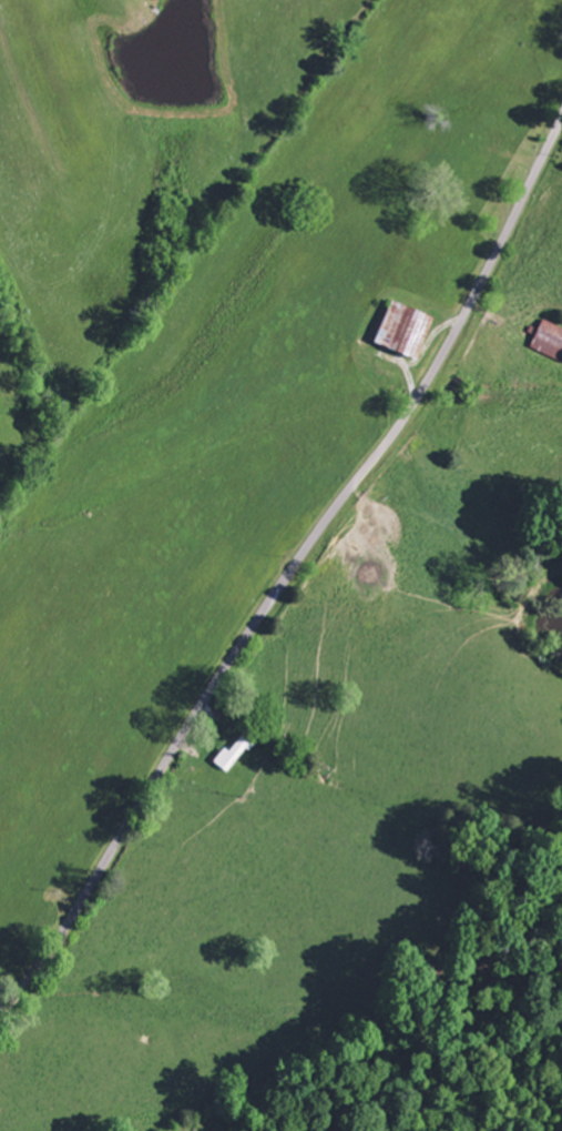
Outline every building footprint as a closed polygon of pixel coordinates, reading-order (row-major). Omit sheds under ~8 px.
[(377,343),(414,356),(417,349),(411,347),(418,330),(419,330),(422,321),(427,322),(430,316),(393,302),(377,343)] [(561,363),(561,328),(546,321),(533,349),(561,363)] [(231,754),(225,750),(215,764),(230,774),(250,746),(241,740),(231,754)]
